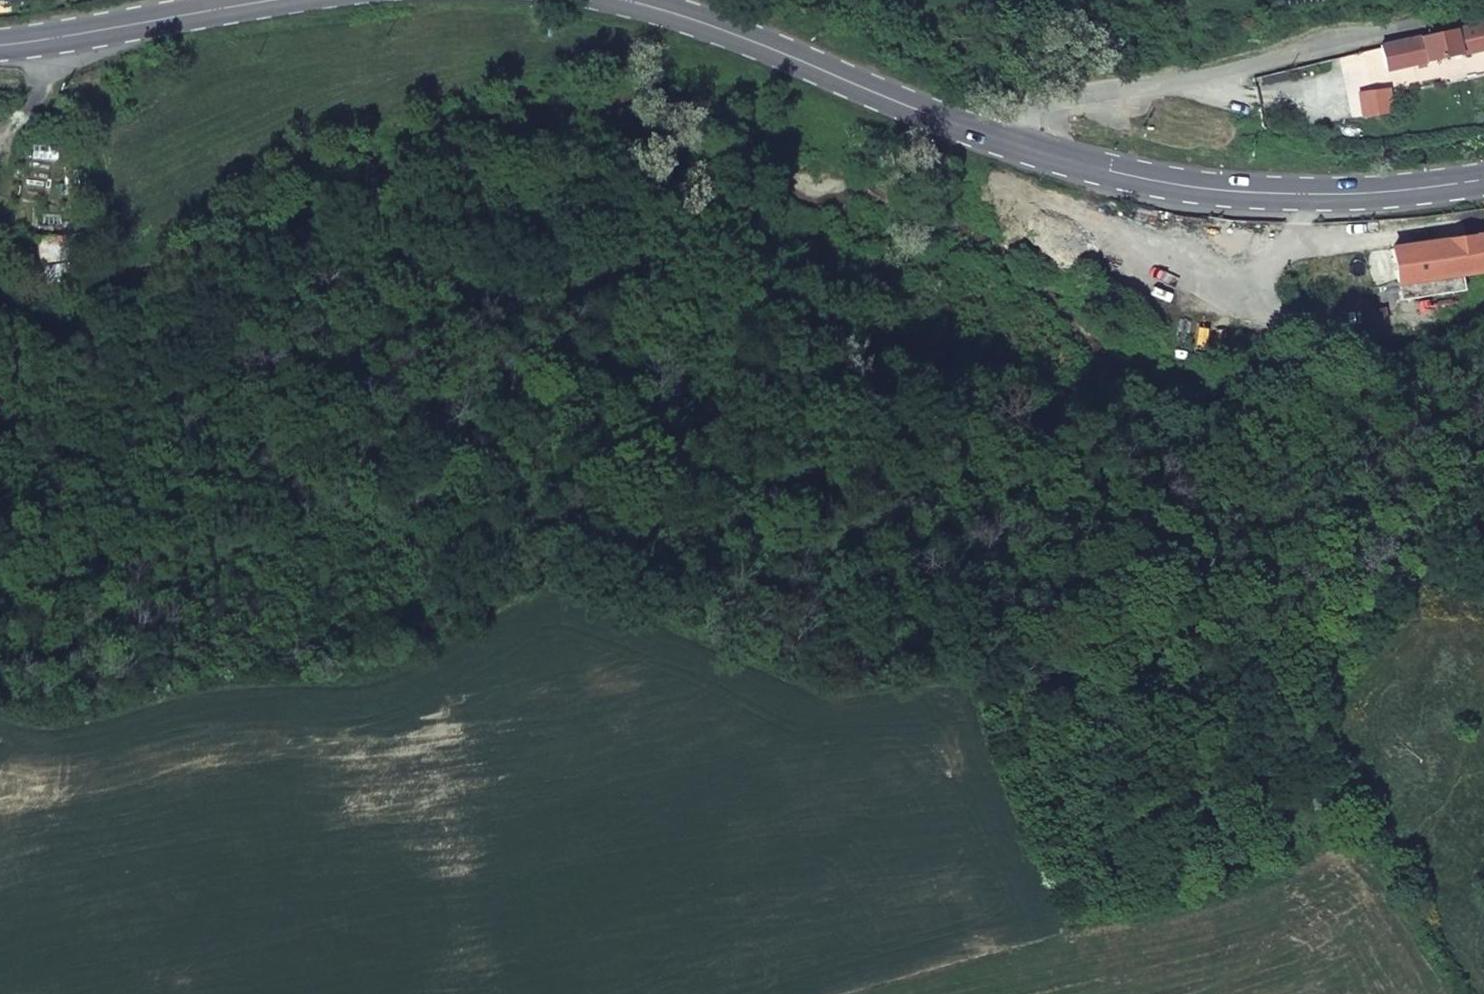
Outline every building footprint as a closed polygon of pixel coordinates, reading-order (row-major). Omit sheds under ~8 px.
[(1373,46),(1379,69),(1483,48),(1483,22),(1373,46)] [(1362,66),(1342,69),(1348,99),(1367,95),(1362,66)] [(1377,118),(1372,94),(1367,95),(1348,99),(1340,99),(1345,124),(1377,118)] [(1483,278),(1483,239),(1395,251),(1398,287),(1411,287),(1413,303),(1471,296),(1468,279),(1483,278)]
